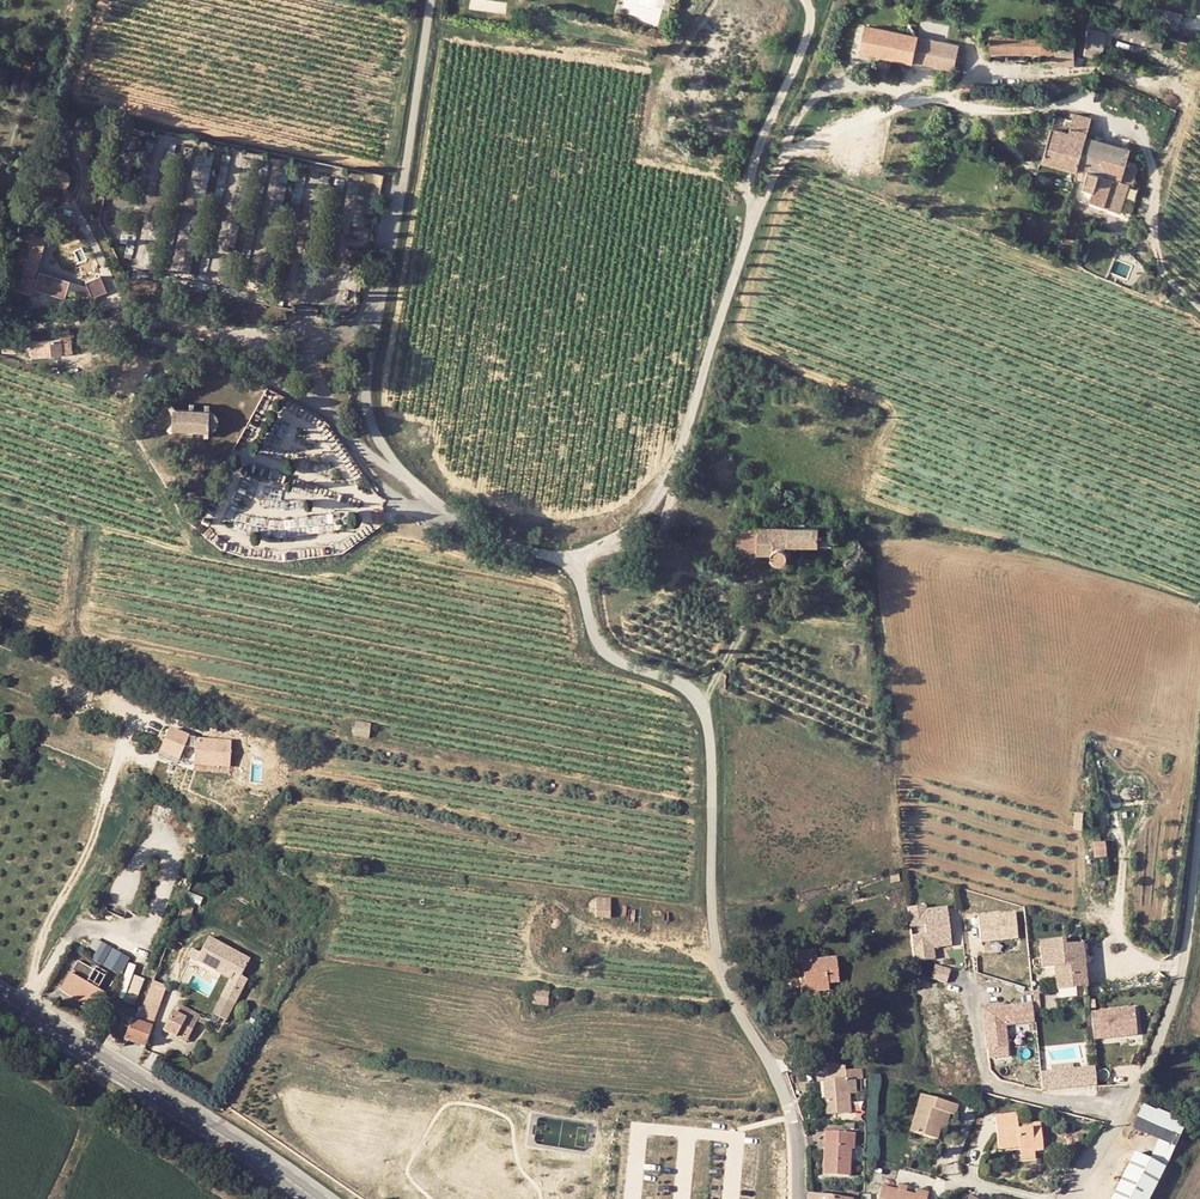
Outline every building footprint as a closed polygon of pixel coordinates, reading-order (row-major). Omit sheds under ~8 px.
[(1104,11),(1119,14),(1122,0),(1106,0),(1104,11)] [(1087,31),(1084,57),(1098,59),(1100,53),(1101,53),(1105,36),(1105,33),(1128,40),(1130,30),(1089,17),(1087,31)] [(864,33),(862,47),(861,56),(912,65),(916,40),(865,30),(864,33)] [(854,45),(862,47),(864,33),(856,31),(854,45)] [(948,72),(953,48),(916,40),(912,65),(948,72)] [(990,40),(990,56),(1055,56),(1055,42),(990,40)] [(1055,56),(1074,57),(1074,43),(1055,42),(1055,56)] [(1041,164),(1075,174),(1076,170),(1083,140),(1089,123),(1071,117),(1069,123),(1052,119),(1041,164)] [(1127,140),(1109,136),(1106,147),(1124,152),(1127,140)] [(1087,173),(1095,144),(1083,140),(1076,170),(1087,173)] [(1087,173),(1117,180),(1121,166),(1124,152),(1106,147),(1095,144),(1087,173)] [(1131,189),(1135,170),(1121,166),(1117,180),(1087,173),(1082,190),(1090,193),(1087,204),(1119,211),(1124,187),(1131,189)] [(69,176),(67,173),(65,172),(62,171),(59,171),(57,172),(54,174),(53,177),(53,180),(54,183),(55,184),(57,187),(60,188),(62,188),(65,188),(68,186),(69,184),(70,181),(70,178),(69,176)] [(23,268),(16,292),(32,297),(36,283),(25,279),(25,277),(37,280),(48,240),(30,235),(26,248),(29,249),(27,253),(23,268)] [(1076,239),(1060,236),(1057,250),(1073,253),(1076,239)] [(15,266),(23,268),(27,253),(19,250),(15,266)] [(72,285),(40,276),(35,293),(67,302),(72,285)] [(102,281),(87,287),(93,302),(108,296),(102,281)] [(59,335),(59,342),(60,358),(71,357),(69,334),(59,335)] [(38,344),(38,359),(60,358),(59,342),(38,344)] [(38,359),(38,344),(28,345),(30,360),(38,359)] [(215,416),(211,413),(173,412),(172,421),(172,430),(195,432),(208,433),(213,432),(216,428),(218,425),(217,420),(215,416)] [(375,522),(385,522),(386,517),(386,508),(374,509),(375,522)] [(819,546),(818,529),(738,532),(736,556),(771,555),(776,562),(782,563),(787,555),(787,548),(819,546)] [(370,726),(355,725),(354,738),(368,740),(370,726)] [(160,751),(180,759),(184,747),(194,748),(194,764),(230,766),(231,743),(188,740),(188,737),(169,729),(160,751)] [(180,759),(160,751),(158,757),(177,765),(180,759)] [(1104,842),(1092,842),(1094,857),(1105,856),(1104,842)] [(899,881),(898,874),(889,876),(889,883),(899,881)] [(609,919),(610,902),(596,901),(595,919),(609,919)] [(179,910),(189,914),(192,909),(181,903),(179,910)] [(926,912),(926,907),(908,910),(911,929),(925,928),(926,936),(912,938),(915,964),(935,961),(934,949),(953,947),(949,920),(928,922),(926,912)] [(948,909),(926,912),(928,922),(949,920),(948,909)] [(175,923),(183,928),(189,914),(179,910),(175,923)] [(1014,914),(976,918),(979,944),(1016,940),(1014,914)] [(1087,984),(1083,943),(1065,944),(1064,938),(1039,941),(1042,968),(1055,967),(1057,988),(1087,984)] [(112,947),(103,943),(95,959),(104,963),(112,947)] [(130,957),(114,949),(106,965),(122,973),(130,957)] [(796,952),(796,960),(801,961),(801,973),(798,974),(799,993),(822,992),(821,987),(828,987),(828,983),(838,982),(836,958),(815,958),(815,952),(796,952)] [(210,965),(199,959),(195,968),(207,973),(210,965)] [(104,1000),(97,995),(107,978),(95,971),(93,974),(77,965),(60,994),(96,1015),(104,1000)] [(952,972),(937,967),(933,980),(948,985),(952,972)] [(145,977),(133,973),(124,1000),(135,1004),(145,977)] [(230,975),(218,998),(232,1006),(245,983),(230,975)] [(165,991),(154,986),(141,1013),(153,1019),(165,991)] [(548,992),(546,992),(533,990),(532,1004),(547,1006),(548,992)] [(209,1015),(223,1022),(232,1006),(218,998),(209,1015)] [(986,1049),(1008,1047),(1006,1025),(1034,1022),(1033,1005),(982,1010),(986,1049)] [(171,1015),(161,1033),(183,1044),(197,1018),(180,1008),(175,1017),(171,1015)] [(1136,1036),(1133,1009),(1090,1014),(1093,1040),(1136,1036)] [(153,1019),(141,1013),(136,1023),(126,1043),(141,1050),(149,1031),(148,1030),(153,1019)] [(136,1023),(132,1021),(122,1041),(126,1043),(136,1023)] [(1009,1056),(1008,1047),(986,1049),(987,1058),(1009,1056)] [(1050,1072),(1040,1073),(1041,1091),(1096,1086),(1094,1068),(1072,1070),(1072,1065),(1050,1067),(1050,1072)] [(844,1072),(845,1081),(854,1080),(862,1079),(862,1070),(844,1072)] [(855,1096),(854,1080),(845,1081),(825,1084),(824,1085),(826,1105),(827,1114),(827,1117),(851,1116),(850,1096),(855,1096)] [(939,1132),(944,1115),(949,1116),(953,1117),(956,1106),(920,1096),(909,1135),(936,1143),(939,1132)] [(1164,1168),(1182,1128),(1170,1123),(1166,1130),(1152,1122),(1155,1116),(1141,1110),(1132,1132),(1158,1144),(1150,1162),(1164,1168)] [(1152,1122),(1166,1130),(1170,1123),(1171,1119),(1157,1113),(1155,1116),(1152,1122)] [(945,1134),(949,1116),(944,1115),(939,1132),(945,1134)] [(1021,1150),(1021,1156),(1036,1156),(1045,1155),(1044,1128),(1026,1129),(1027,1135),(1020,1135),(1020,1117),(998,1118),(1000,1152),(1021,1150)] [(831,1156),(825,1156),(825,1178),(849,1178),(850,1151),(854,1151),(854,1136),(831,1136),(831,1156)] [(1150,1162),(1135,1154),(1113,1198),(1149,1198),(1164,1168),(1150,1162)] [(1021,1164),(1036,1163),(1036,1156),(1021,1156),(1021,1164)] [(897,1187),(895,1194),(905,1197),(907,1190),(897,1187)] [(880,1190),(878,1198),(914,1198),(905,1197),(895,1194),(880,1190)]
